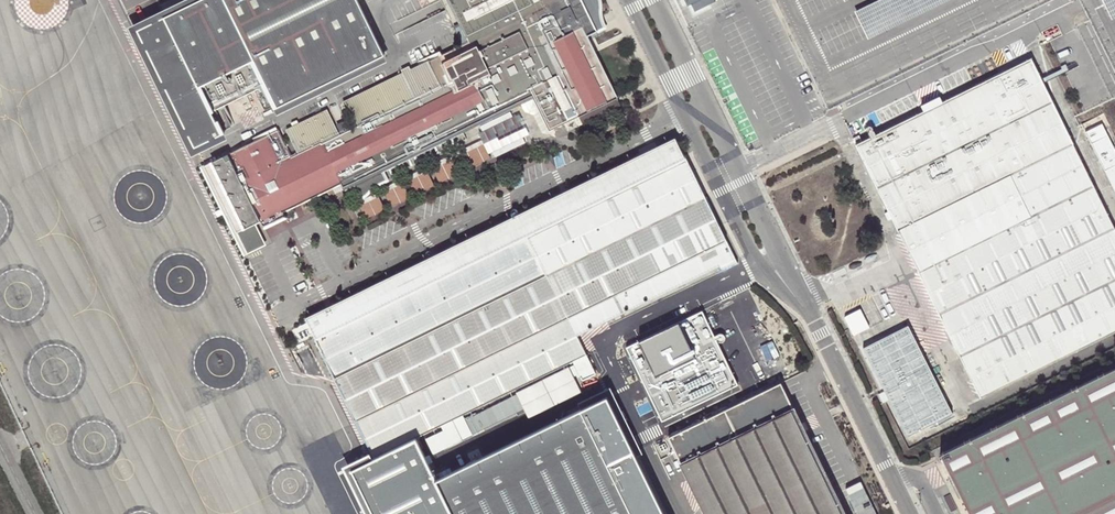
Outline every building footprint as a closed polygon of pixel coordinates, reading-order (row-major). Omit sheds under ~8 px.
[(191,149),(218,136),(196,88),(252,62),(275,110),(383,60),(355,0),(202,0),(136,30),(191,149)] [(283,215),(280,211),(476,116),(479,122),(520,101),(520,103),(535,96),(550,128),(615,96),(585,36),(596,31),(581,0),(450,0),(462,24),(455,28),(464,45),(342,102),(353,128),(350,129),(345,119),(336,123),(341,133),(339,134),(326,108),(286,128),(298,154),(290,157),(276,130),(200,167),(242,254),(261,245),(251,225),(260,220),(261,222),(263,223),(265,224),(283,215)] [(854,11),(868,39),(948,0),(878,0),(854,11)] [(1112,19),(1114,17),(1114,0),(1102,0),(1112,19)] [(991,400),(1114,344),(1114,240),(1028,60),(866,141),(991,400)] [(615,96),(550,128),(554,135),(619,103),(615,96)] [(1101,123),(1084,131),(1114,194),(1114,152),(1101,123)] [(372,456),(354,464),(377,513),(448,513),(411,439),(585,354),(576,335),(567,317),(709,249),(717,265),(719,270),(735,262),(673,137),(304,318),(334,378),(372,456)] [(567,317),(576,335),(717,265),(709,249),(567,317)] [(775,366),(739,289),(666,323),(703,400),(775,366)] [(846,316),(855,334),(872,326),(862,308),(846,316)] [(867,344),(904,435),(953,415),(915,325),(867,344)] [(655,329),(622,345),(665,434),(698,418),(655,329)] [(937,457),(965,513),(1114,513),(1114,367),(937,457)] [(783,386),(671,438),(706,513),(843,513),(783,386)] [(605,396),(433,480),(449,513),(663,513),(605,396)]
